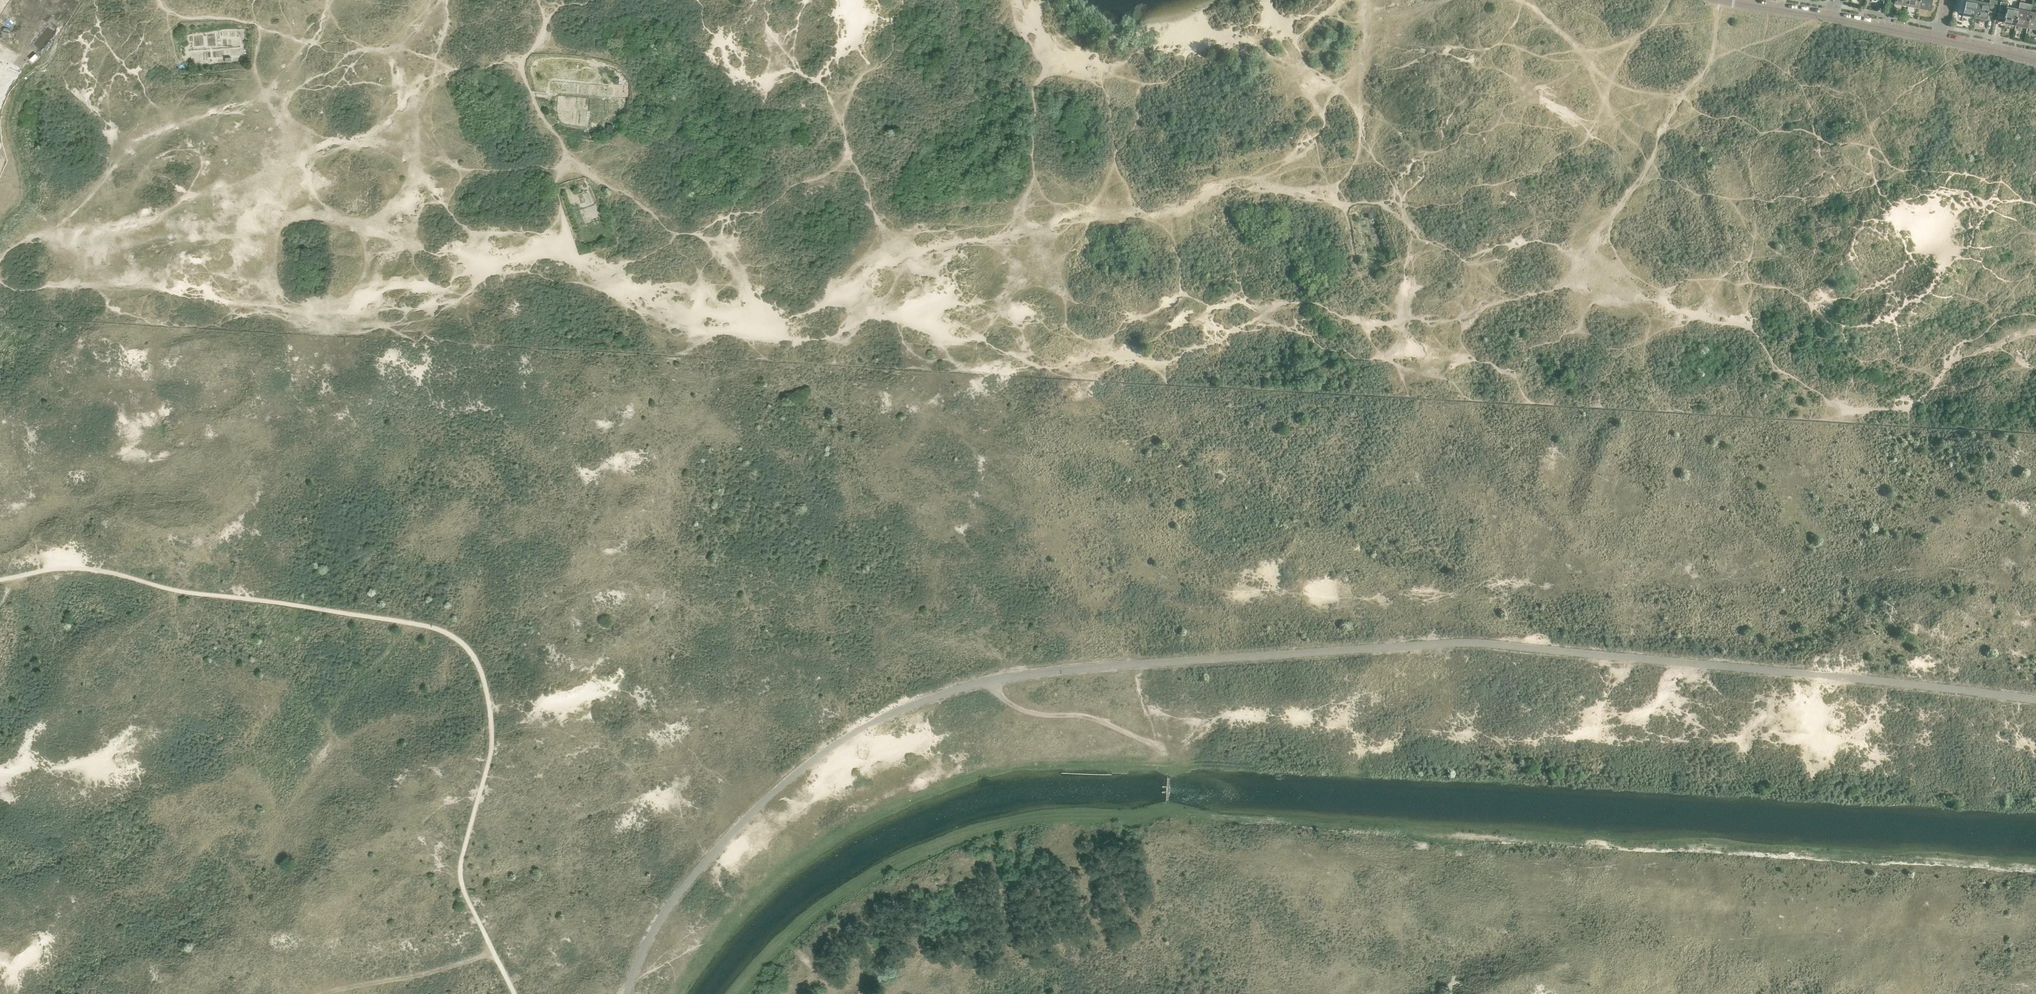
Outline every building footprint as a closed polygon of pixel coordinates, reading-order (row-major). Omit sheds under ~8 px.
[(1918,7),(1930,10),(1932,0),(1920,0),(1918,7)] [(1978,1),(1973,0),(1966,0),(1963,14),(1975,16),(1978,1)] [(1978,1),(1975,16),(1987,19),(1989,11),(1995,12),(1997,1),(1995,0),(1990,0),(1989,3),(1978,1)] [(2004,22),(2015,25),(2018,9),(2007,7),(2008,3),(2001,2),(1998,13),(2005,14),(2004,22)] [(2020,2),(2018,9),(2015,25),(2028,27),(2031,11),(2032,4),(2020,2)] [(2031,11),(2028,27),(2035,29),(2035,12),(2031,11)]
